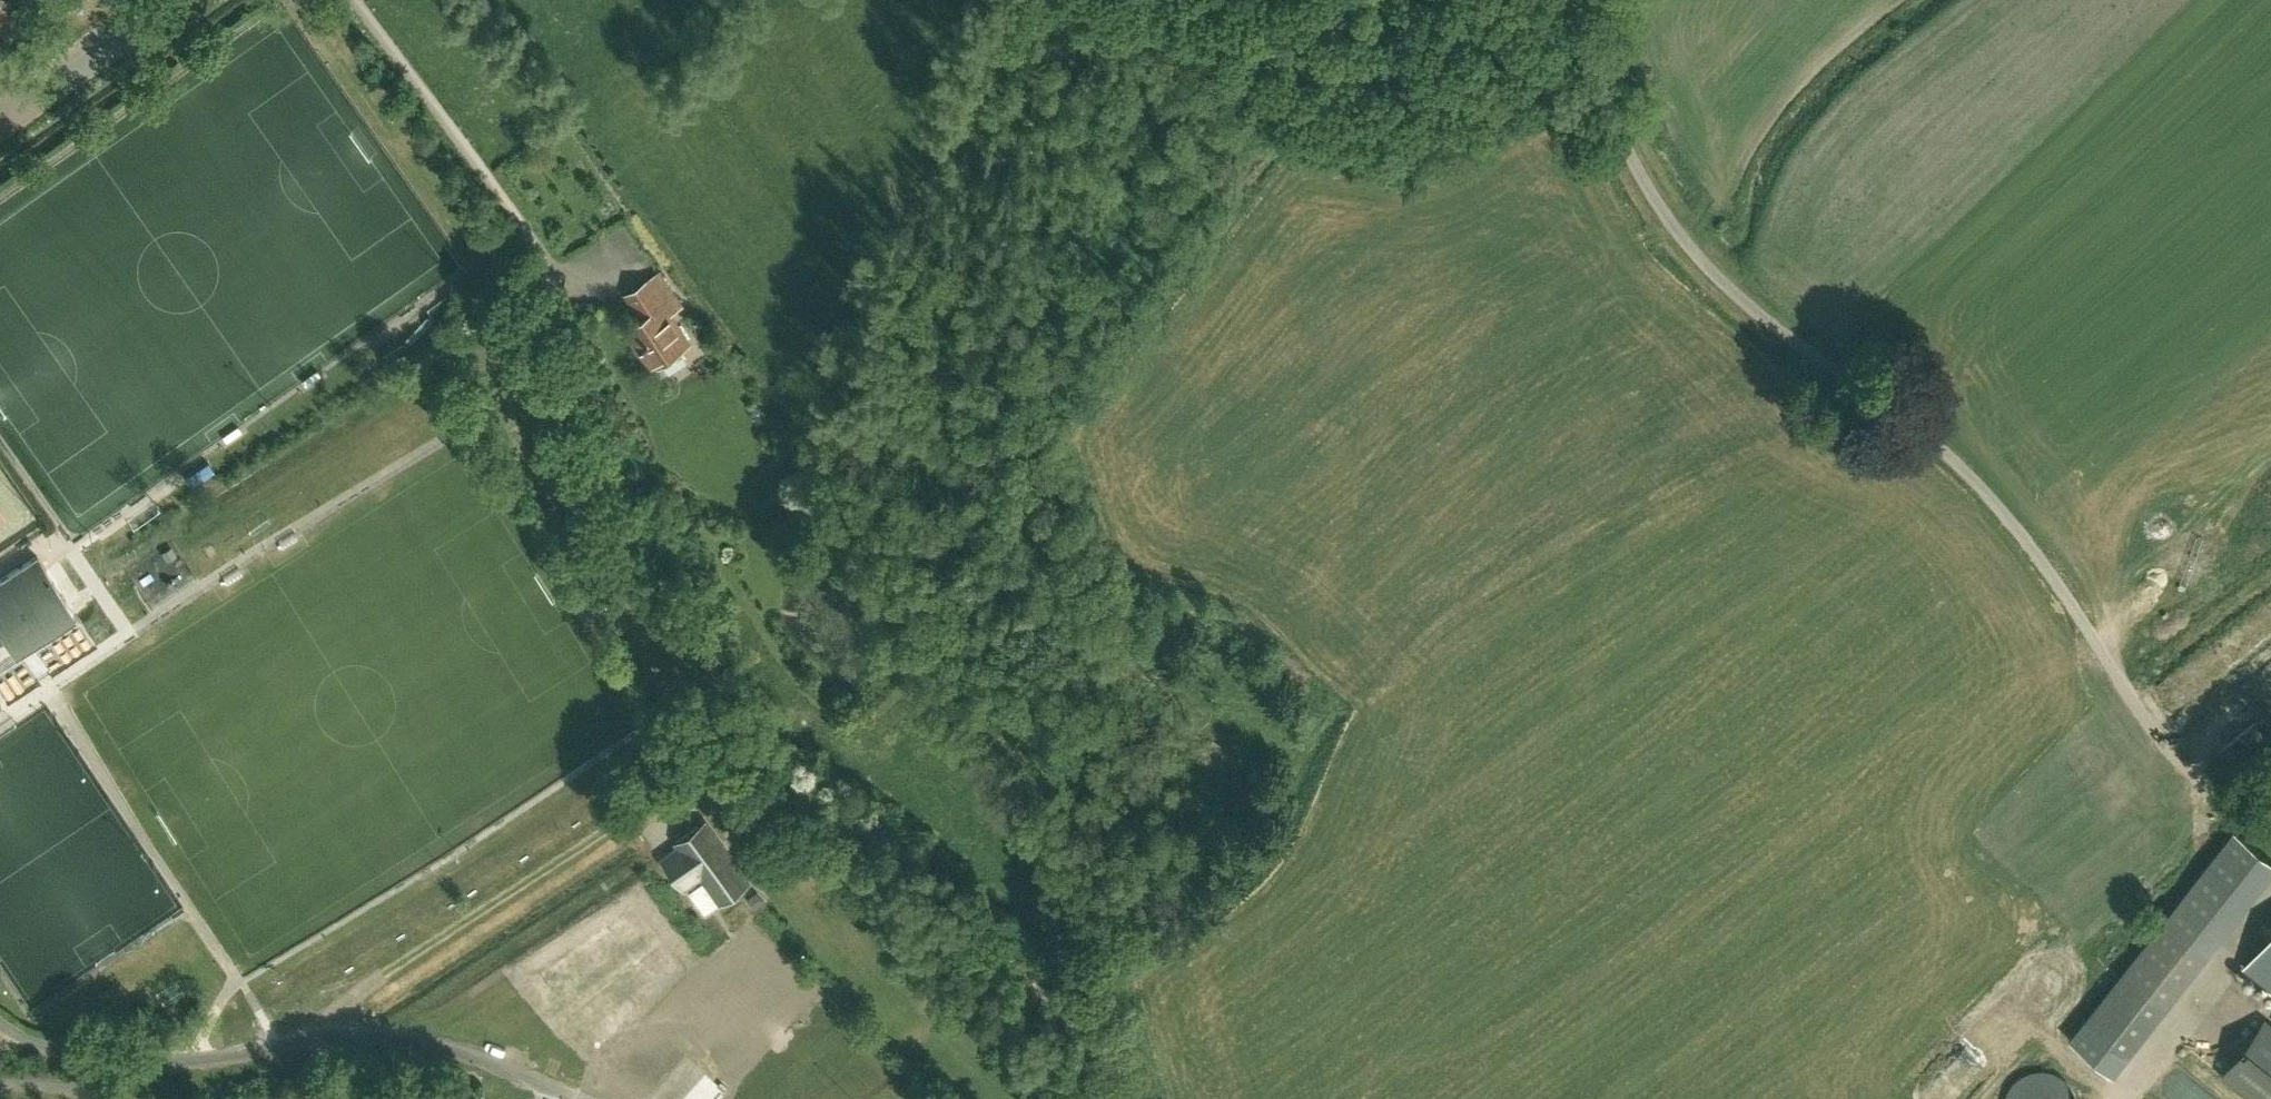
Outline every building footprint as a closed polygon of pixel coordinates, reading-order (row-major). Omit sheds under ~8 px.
[(8,0),(0,0),(0,18),(8,0)] [(627,329),(652,367),(689,343),(669,314),(681,305),(659,273),(634,290),(650,313),(627,329)] [(72,612),(66,602),(36,556),(0,580),(0,644),(6,640),(13,651),(69,614),(72,612)] [(12,653),(0,660),(0,705),(32,684),(12,653)] [(744,888),(701,828),(699,826),(677,843),(680,847),(662,860),(685,891),(703,878),(722,904),(744,888)] [(2270,881),(2270,848),(2245,827),(2179,911),(2221,944),(2270,881)] [(764,902),(757,892),(752,896),(747,899),(755,909),(762,904),(764,902)] [(2211,964),(2168,925),(2122,974),(2164,1013),(2211,964)] [(2245,967),(2270,987),(2270,934),(2245,967)] [(2265,1018),(2220,1075),(2250,1098),(2270,1098),(2270,1023),(2265,1018)]
